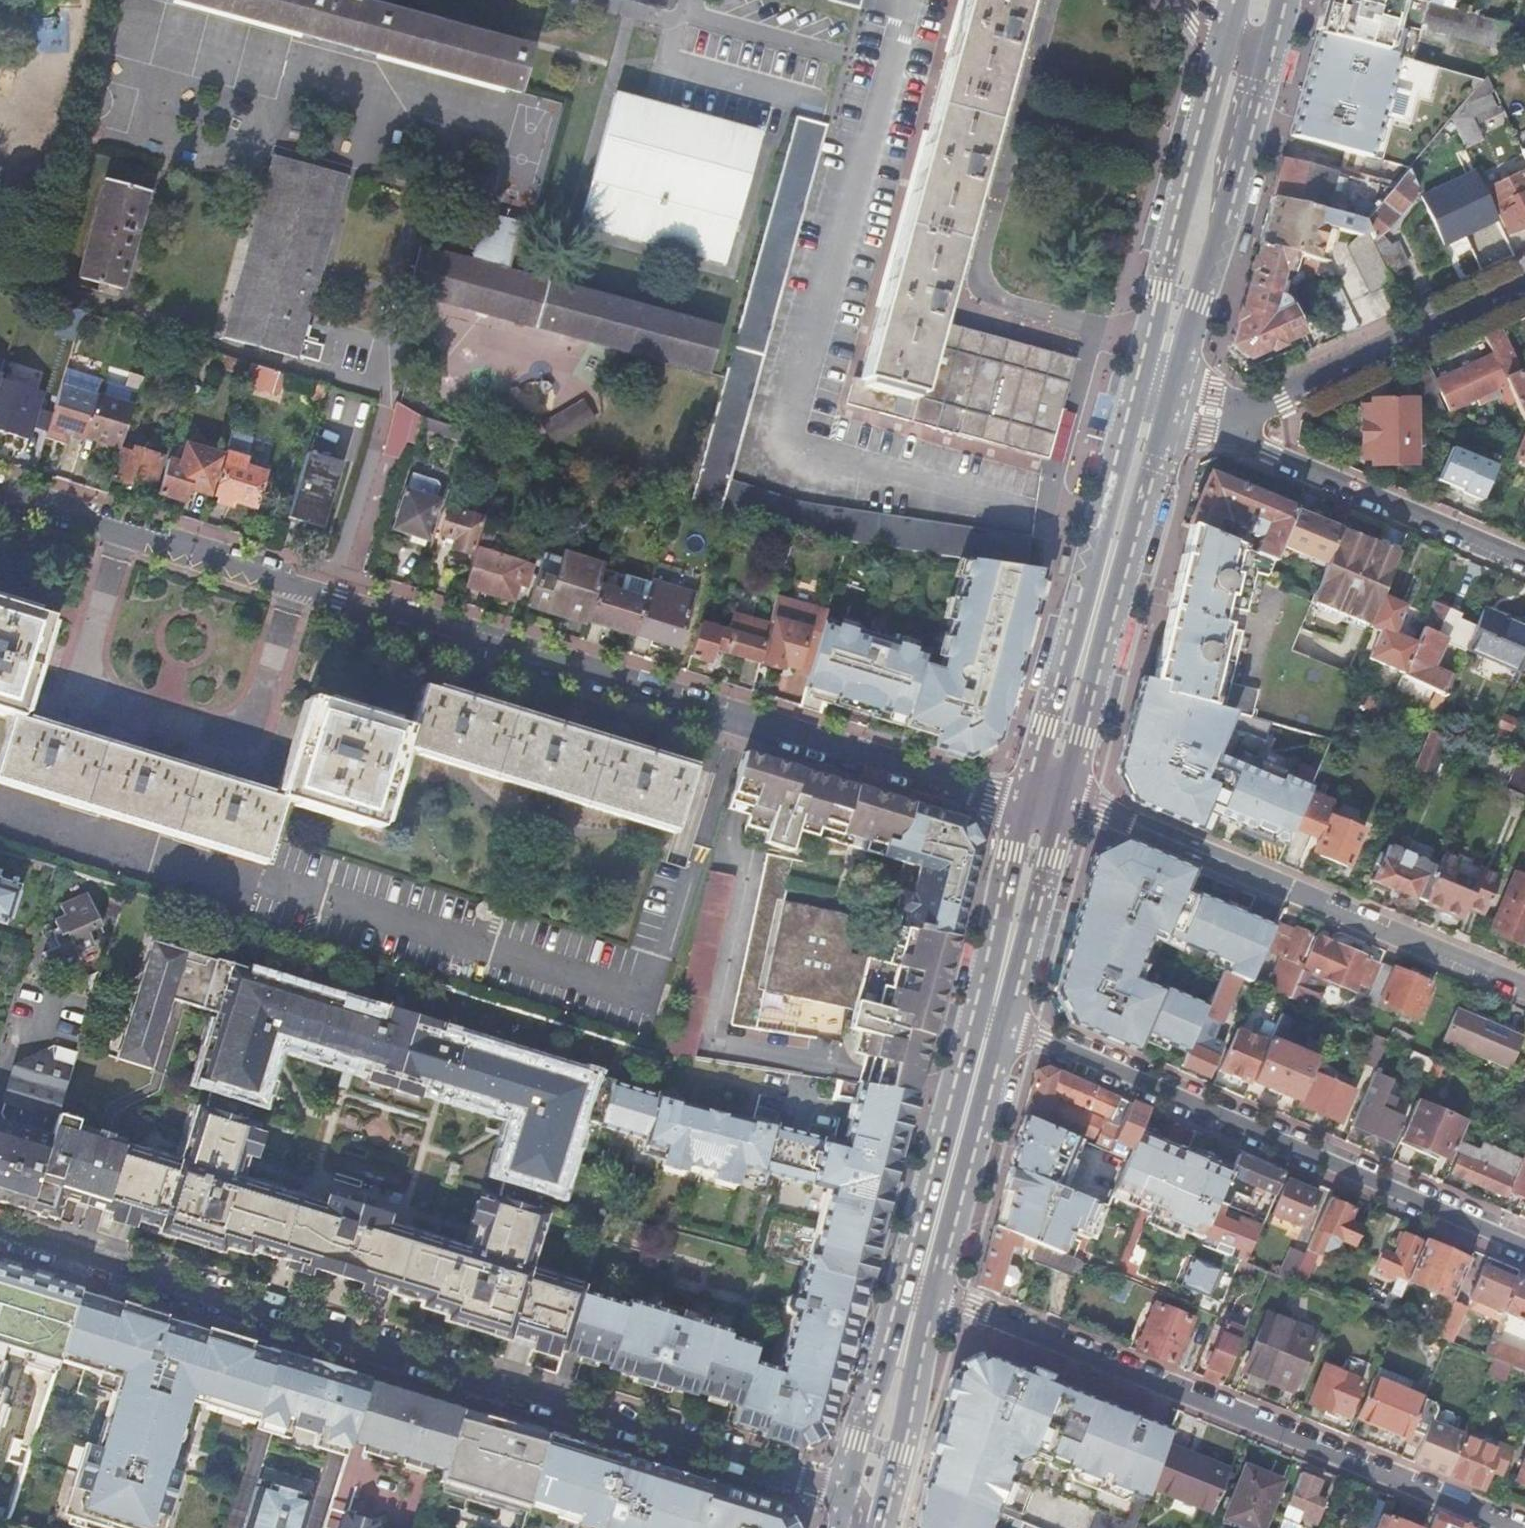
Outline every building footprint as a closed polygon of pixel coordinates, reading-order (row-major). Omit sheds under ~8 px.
[(518,94),(530,50),(344,0),(172,0),(518,94)] [(826,1),(857,9),(860,0),(827,0),(826,1)] [(938,320),(985,148),(997,104),(1007,67),(1025,0),(962,0),(948,53),(939,87),(927,131),(859,379),(917,395),(938,320)] [(1316,35),(1411,61),(1415,45),(1419,28),(1507,51),(1514,26),(1479,16),(1420,0),(1325,0),(1321,14),(1320,19),(1316,35)] [(1479,16),(1483,0),(1420,0),(1479,16)] [(1428,98),(1436,68),(1411,61),(1316,35),(1308,65),(1288,136),(1380,161),(1392,119),(1409,123),(1416,94),(1428,98)] [(1489,93),(1462,106),(1451,118),(1466,151),(1484,143),(1473,119),(1496,108),(1489,93)] [(645,102),(615,94),(579,225),(724,264),(760,133),(645,102)] [(788,141),(772,199),(739,321),(698,470),(729,480),(825,126),(795,118),(788,141)] [(272,156),(223,339),(297,358),(346,176),(272,156)] [(1419,191),(1422,198),(1446,187),(1433,159),(1409,170),(1419,191)] [(1282,160),(1272,197),(1310,207),(1328,211),(1364,221),(1395,184),(1360,175),(1359,180),(1282,160)] [(1395,184),(1364,221),(1372,240),(1389,226),(1419,191),(1409,170),(1408,168),(1408,169),(1395,184)] [(1489,187),(1510,233),(1524,226),(1524,170),(1489,187)] [(105,181),(78,279),(121,290),(149,193),(105,181)] [(1310,207),(1272,197),(1258,246),(1296,255),(1310,207)] [(1475,204),(1439,221),(1455,258),(1492,241),(1475,204)] [(1372,240),(1364,221),(1344,235),(1359,266),(1378,252),(1377,250),(1372,240)] [(1378,252),(1388,273),(1408,264),(1397,242),(1377,250),(1378,252)] [(1287,288),(1296,255),(1258,246),(1231,345),(1247,357),(1303,332),(1291,306),(1293,305),(1291,299),(1287,301),(1280,297),(1282,292),(1283,293),(1287,288)] [(419,249),(407,292),(708,374),(720,330),(419,249)] [(1328,264),(1305,258),(1302,270),(1335,278),(1328,264)] [(1359,328),(1338,284),(1322,291),(1343,335),(1359,328)] [(26,295),(0,288),(0,296),(23,303),(26,295)] [(82,313),(63,307),(55,336),(73,342),(79,323),(82,313)] [(112,322),(82,313),(79,323),(109,333),(112,322)] [(962,327),(938,320),(917,395),(859,379),(853,377),(846,403),(1047,459),(1060,413),(1075,358),(982,332),(962,327)] [(1485,336),(1493,354),(1507,385),(1523,425),(1524,426),(1524,425),(1524,377),(1523,372),(1520,373),(1501,328),(1485,336)] [(249,365),(202,350),(199,360),(246,375),(249,365)] [(1408,371),(1432,419),(1507,385),(1493,354),(1432,382),(1424,364),(1408,371)] [(271,391),(276,373),(249,365),(246,375),(244,383),(271,391)] [(47,430),(53,410),(42,407),(48,389),(2,375),(3,370),(0,369),(0,430),(32,440),(36,427),(47,430)] [(101,381),(96,395),(132,406),(137,392),(101,381)] [(96,398),(60,387),(53,410),(47,430),(67,436),(83,441),(83,439),(96,398)] [(96,395),(96,398),(83,439),(99,443),(119,450),(121,445),(132,406),(96,395)] [(587,396),(542,420),(554,442),(598,419),(587,396)] [(1419,447),(1418,423),(1417,399),(1372,400),(1373,466),(1419,464),(1419,447)] [(398,403),(385,450),(408,457),(421,410),(398,403)] [(463,441),(466,431),(421,418),(419,427),(463,441)] [(1515,456),(1524,460),(1524,429),(1515,456)] [(119,450),(110,480),(151,492),(162,458),(125,448),(126,446),(121,445),(119,450)] [(1451,446),(1437,478),(1448,483),(1445,488),(1460,495),(1462,491),(1480,499),(1495,464),(1451,446)] [(168,460),(158,494),(184,502),(189,488),(210,494),(221,458),(187,448),(183,465),(168,460)] [(340,464),(306,453),(287,518),(321,528),(340,464)] [(226,462),(215,496),(254,508),(264,474),(243,468),(245,459),(233,455),(230,464),(226,462)] [(729,480),(698,470),(689,500),(733,514),(792,532),(819,536),(830,538),(845,540),(915,551),(960,558),(967,559),(992,563),(1027,568),(1032,537),(946,524),(857,511),(811,504),(797,501),(729,480)] [(1263,534),(1255,553),(1274,561),(1281,544),(1295,509),(1210,473),(1189,525),(1191,526),(1210,534),(1218,514),(1242,524),(1245,519),(1250,521),(1246,531),(1258,536),(1263,534)] [(672,508),(676,496),(661,492),(657,504),(672,508)] [(405,493),(394,529),(410,533),(409,536),(426,541),(433,518),(432,518),(437,502),(405,493)] [(1310,556),(1327,563),(1341,528),(1324,521),(1295,509),(1281,544),(1310,556)] [(447,510),(439,534),(454,539),(451,548),(470,554),(480,519),(462,513),(461,514),(447,510)] [(1228,628),(1291,651),(1310,603),(1265,583),(1274,561),(1255,553),(1210,534),(1191,526),(1172,607),(1228,628)] [(1327,563),(1311,602),(1314,604),(1337,613),(1343,616),(1351,619),(1365,625),(1368,626),(1382,594),(1396,560),(1399,552),(1383,545),(1341,528),(1327,563)] [(830,538),(819,536),(813,557),(826,559),(830,538)] [(839,562),(845,540),(830,538),(826,559),(839,562)] [(532,567),(477,549),(465,587),(512,601),(517,586),(525,589),(532,567)] [(597,585),(603,565),(569,555),(567,561),(544,554),(528,606),(561,616),(564,606),(588,613),(597,585)] [(998,740),(1042,570),(1027,568),(967,559),(941,656),(823,620),(805,687),(906,718),(901,737),(967,757),(998,740)] [(644,600),(634,634),(677,647),(693,595),(650,581),(644,600)] [(597,585),(588,613),(586,619),(634,634),(644,600),(597,585)] [(1368,658),(1402,672),(1415,642),(1395,633),(1407,605),(1382,594),(1368,626),(1379,631),(1368,658)] [(16,715),(4,754),(0,766),(0,778),(269,863),(277,837),(288,799),(383,828),(409,747),(682,831),(701,769),(429,685),(415,728),(314,696),(282,796),(22,717),(53,617),(0,601),(0,710),(16,715)] [(1337,613),(1314,604),(1312,609),(1323,614),(1334,618),(1337,613)] [(1228,628),(1172,607),(1157,668),(1156,671),(1154,680),(1170,684),(1167,694),(1249,717),(1256,691),(1229,683),(1241,636),(1227,632),(1228,628)] [(1467,647),(1500,662),(1495,673),(1517,682),(1523,669),(1524,664),(1524,630),(1516,626),(1520,618),(1506,612),(1503,618),(1483,609),(1467,647)] [(1351,619),(1343,616),(1340,621),(1349,624),(1363,630),(1365,625),(1351,619)] [(773,620),(761,662),(783,669),(784,664),(796,668),(807,629),(784,623),(773,620)] [(763,643),(700,624),(690,656),(698,658),(709,662),(713,648),(757,662),(761,649),(763,643)] [(1415,642),(1402,672),(1403,673),(1402,675),(1441,693),(1440,694),(1443,696),(1443,694),(1446,695),(1454,676),(1433,667),(1447,637),(1423,626),(1416,643),(1415,642)] [(1310,788),(1310,787),(1288,778),(1291,771),(1257,756),(1271,723),(1249,717),(1167,694),(1170,684),(1154,680),(1142,677),(1117,769),(1132,800),(1197,828),(1205,809),(1214,813),(1240,824),(1272,837),(1286,843),(1293,827),(1310,788)] [(1369,693),(1363,705),(1385,715),(1390,704),(1369,693)] [(1504,713),(1494,735),(1511,742),(1520,721),(1504,713)] [(1453,725),(1438,718),(1419,761),(1435,768),(1453,725)] [(813,771),(745,750),(728,806),(751,813),(747,824),(764,829),(763,832),(761,840),(769,843),(788,849),(795,827),(881,853),(886,838),(887,839),(895,840),(897,835),(906,826),(913,803),(846,781),(813,771)] [(1520,757),(1508,787),(1524,795),(1524,760),(1520,757)] [(1310,788),(1293,827),(1319,838),(1313,852),(1352,868),(1368,831),(1333,817),(1340,801),(1310,788)] [(914,803),(913,803),(906,826),(897,835),(895,840),(887,839),(886,838),(881,853),(914,862),(909,892),(896,891),(893,909),(901,910),(898,926),(958,936),(981,849),(974,837),(963,818),(914,803)] [(1126,841),(1092,857),(1057,991),(1058,994),(1070,1019),(1072,1022),(1136,1050),(1143,1032),(1158,990),(1142,983),(1130,978),(1152,929),(1166,935),(1185,888),(1191,872),(1193,870),(1126,841)] [(1378,859),(1373,869),(1378,871),(1373,880),(1424,902),(1440,865),(1389,844),(1382,861),(1378,859)] [(756,1025),(766,987),(789,898),(800,857),(776,850),(732,1019),(756,1025)] [(1440,865),(1424,902),(1442,909),(1443,905),(1456,911),(1454,914),(1462,918),(1467,907),(1484,913),(1500,876),(1445,853),(1440,865)] [(709,868),(674,1028),(700,1034),(734,876),(709,868)] [(1199,876),(1191,872),(1185,888),(1192,891),(1199,876)] [(1524,947),(1524,944),(1524,878),(1514,873),(1504,897),(1504,896),(1503,897),(1509,900),(1502,916),(1497,913),(1489,932),(1524,947)] [(13,920),(23,886),(0,879),(0,916),(13,920)] [(1192,891),(1185,888),(1166,935),(1186,943),(1216,956),(1231,963),(1228,972),(1239,977),(1251,982),(1275,927),(1244,914),(1225,905),(1192,891)] [(60,946),(47,953),(54,971),(82,959),(79,952),(97,944),(90,929),(104,923),(90,891),(62,904),(66,914),(56,919),(62,932),(56,936),(60,946)] [(1509,900),(1503,897),(1497,913),(1502,916),(1509,900)] [(857,1083),(917,1092),(919,1085),(958,936),(898,926),(889,961),(852,953),(857,935),(847,933),(852,914),(789,898),(766,987),(854,1009),(852,1020),(849,1028),(857,1030),(860,1031),(854,1052),(865,1055),(862,1064),(860,1073),(857,1083)] [(1244,914),(1246,909),(1227,900),(1225,905),(1244,914)] [(1443,905),(1442,909),(1454,914),(1456,911),(1443,905)] [(1311,933),(1278,920),(1275,927),(1266,948),(1280,954),(1298,962),(1311,933)] [(1183,951),(1186,943),(1166,935),(1152,929),(1130,978),(1142,983),(1160,941),(1183,951)] [(1303,964),(1299,973),(1295,982),(1306,987),(1311,974),(1313,975),(1313,973),(1323,978),(1354,991),(1364,967),(1368,969),(1371,962),(1367,960),(1368,957),(1315,935),(1303,964)] [(199,1008),(215,957),(153,938),(116,1058),(150,1069),(174,994),(188,998),(186,1004),(199,1008)] [(1298,962),(1280,954),(1265,988),(1277,992),(1285,974),(1292,977),(1295,971),(1299,973),(1303,964),(1298,962)] [(396,1078),(414,1018),(413,1018),(395,1012),(245,967),(246,964),(217,955),(217,958),(215,957),(199,1008),(201,1008),(203,1001),(218,1005),(195,1079),(215,1085),(208,1105),(198,1102),(177,1168),(123,1151),(105,1209),(113,1212),(135,1219),(161,1227),(178,1232),(187,1235),(199,1239),(207,1241),(225,1246),(251,1255),(253,1247),(262,1249),(263,1245),(280,1251),(296,1197),(324,1205),(326,1200),(303,1194),(299,1192),(298,1196),(235,1177),(244,1148),(251,1150),(259,1121),(248,1118),(255,1098),(260,1099),(275,1049),(281,1051),(283,1044),(295,1047),(297,1041),(361,1062),(360,1067),(374,1072),(395,1078),(396,1078)] [(1228,972),(1231,963),(1216,956),(1212,965),(1228,972)] [(1429,982),(1382,962),(1368,997),(1379,1002),(1414,1017),(1420,1004),(1424,1006),(1428,999),(1423,997),(1429,982)] [(1222,970),(1216,984),(1207,1006),(1187,1050),(1181,1064),(1209,1076),(1218,1055),(1224,1042),(1213,1037),(1219,1022),(1239,977),(1228,972),(1222,970)] [(1295,982),(1289,997),(1310,1007),(1323,978),(1313,973),(1313,975),(1311,974),(1306,987),(1295,982)] [(1160,986),(1158,990),(1143,1032),(1156,1037),(1170,1043),(1187,1050),(1207,1006),(1160,986)] [(1067,1021),(1070,1019),(1058,994),(1055,996),(1067,1021)] [(395,1012),(413,1018),(414,1012),(396,1007),(395,1012)] [(1456,1010),(1443,1039),(1508,1066),(1521,1037),(1456,1010)] [(1274,1025),(1267,1043),(1251,1079),(1297,1100),(1319,1047),(1310,1043),(1305,1055),(1277,1043),(1288,1018),(1279,1014),(1274,1025)] [(421,1020),(440,1026),(442,1020),(423,1015),(421,1020)] [(483,1099),(500,1044),(440,1026),(421,1020),(414,1018),(396,1078),(401,1080),(422,1087),(436,1091),(438,1085),(483,1099)] [(1267,1043),(1274,1025),(1265,1021),(1257,1039),(1267,1043)] [(674,1028),(669,1053),(695,1057),(700,1034),(674,1028)] [(1236,1030),(1219,1070),(1249,1083),(1251,1079),(1267,1043),(1257,1039),(1236,1030)] [(1388,1039),(1373,1033),(1361,1060),(1376,1066),(1388,1039)] [(1167,1051),(1170,1043),(1156,1037),(1153,1044),(1167,1051)] [(295,1047),(360,1067),(361,1062),(297,1041),(295,1047)] [(602,1122),(615,1078),(587,1069),(586,1071),(500,1044),(483,1099),(502,1105),(500,1111),(513,1114),(510,1122),(516,1123),(501,1172),(507,1174),(500,1195),(489,1192),(487,1198),(480,1221),(486,1222),(477,1252),(414,1233),(416,1228),(412,1227),(387,1219),(390,1210),(376,1206),(371,1205),(350,1198),(345,1196),(331,1192),(329,1198),(328,1201),(326,1200),(324,1205),(296,1197),(280,1251),(282,1251),(281,1255),(290,1258),(312,1265),(364,1281),(386,1288),(396,1290),(396,1288),(416,1294),(415,1297),(423,1300),(421,1306),(447,1314),(465,1320),(472,1322),(485,1326),(491,1328),(509,1334),(535,1342),(533,1348),(563,1357),(565,1351),(585,1288),(586,1284),(533,1268),(534,1264),(550,1210),(539,1206),(545,1186),(566,1192),(588,1118),(602,1122)] [(0,1122),(0,1202),(5,1203),(11,1199),(16,1206),(29,1210),(59,1114),(74,1066),(55,1060),(48,1049),(15,1067),(20,1075),(13,1079),(16,1086),(9,1091),(13,1099),(5,1103),(8,1109),(2,1113),(6,1119),(4,1124),(0,1122)] [(266,1101),(281,1051),(275,1049),(260,1099),(266,1101)] [(1432,1058),(1411,1049),(1405,1061),(1427,1070),(1432,1058)] [(1443,1063),(1433,1059),(1428,1071),(1438,1075),(1443,1063)] [(1036,1069),(1024,1114),(1043,1122),(1044,1117),(1092,1136),(1098,1121),(1056,1103),(1058,1097),(1065,1098),(1107,1116),(1111,1117),(1120,1097),(1046,1065),(1036,1069)] [(1374,1071),(1350,1126),(1391,1144),(1403,1116),(1390,1110),(1395,1099),(1384,1095),(1391,1079),(1374,1071)] [(393,1085),(395,1078),(374,1072),(372,1079),(393,1085)] [(1312,1072),(1299,1104),(1340,1121),(1353,1091),(1312,1072)] [(617,1078),(615,1078),(602,1122),(648,1136),(646,1144),(668,1151),(667,1157),(690,1164),(719,1172),(719,1174),(741,1180),(743,1175),(765,1181),(767,1176),(775,1179),(770,1196),(753,1250),(805,1264),(868,1281),(883,1226),(887,1208),(909,1125),(917,1092),(857,1083),(838,1080),(832,1098),(853,1104),(851,1113),(847,1124),(843,1140),(845,1141),(843,1148),(789,1132),(781,1130),(782,1127),(759,1120),(758,1123),(684,1101),(686,1097),(663,1090),(662,1093),(617,1080),(617,1078)] [(422,1087),(401,1080),(399,1087),(420,1094),(422,1087)] [(481,1105),(483,1099),(438,1085),(436,1091),(481,1105)] [(1130,1102),(1120,1097),(1111,1117),(1107,1116),(1104,1121),(1104,1123),(1095,1143),(1107,1148),(1110,1149),(1119,1127),(1123,1119),(1130,1102)] [(502,1105),(483,1099),(481,1105),(500,1111),(502,1105)] [(1416,1100),(1400,1137),(1450,1159),(1466,1121),(1416,1100)] [(1110,1149),(1128,1157),(1141,1128),(1148,1109),(1130,1102),(1123,1119),(1119,1127),(1110,1149)] [(105,1209),(125,1144),(110,1139),(111,1135),(100,1132),(99,1136),(77,1130),(79,1125),(80,1121),(59,1114),(29,1210),(58,1219),(65,1197),(66,1194),(79,1198),(78,1201),(88,1204),(89,1201),(105,1206),(104,1209),(105,1209)] [(1024,1114),(1010,1166),(1025,1172),(1058,1185),(1079,1136),(1043,1122),(1024,1114)] [(259,1121),(251,1150),(257,1152),(266,1123),(259,1121)] [(516,1123),(510,1122),(496,1170),(501,1172),(516,1123)] [(100,1132),(79,1125),(77,1130),(99,1136),(100,1132)] [(1128,1157),(1112,1195),(1113,1195),(1116,1188),(1128,1193),(1125,1200),(1146,1209),(1151,1212),(1150,1215),(1162,1221),(1161,1223),(1174,1229),(1175,1226),(1202,1238),(1204,1234),(1213,1213),(1218,1200),(1229,1175),(1232,1168),(1231,1167),(1229,1173),(1215,1167),(1217,1161),(1188,1148),(1168,1140),(1141,1128),(1128,1157)] [(128,1141),(125,1151),(176,1166),(179,1157),(128,1141)] [(298,1196),(299,1192),(243,1175),(251,1150),(244,1148),(235,1177),(298,1196)] [(1519,1166),(1509,1189),(1523,1195),(1524,1192),(1524,1151),(1523,1157),(1521,1161),(1519,1166)] [(1506,1175),(1458,1153),(1450,1173),(1505,1197),(1509,1189),(1519,1166),(1512,1163),(1506,1175)] [(1283,1174),(1238,1154),(1232,1168),(1229,1175),(1237,1178),(1232,1189),(1245,1195),(1249,1184),(1275,1194),(1283,1174)] [(667,1157),(667,1158),(665,1164),(688,1171),(690,1164),(667,1157)] [(999,1227),(1063,1253),(1072,1230),(1090,1238),(1104,1204),(1087,1197),(1085,1197),(1058,1185),(1025,1172),(1010,1166),(1004,1190),(1009,1192),(999,1227)] [(739,1186),(741,1180),(719,1174),(717,1179),(739,1186)] [(1237,1178),(1229,1175),(1218,1200),(1239,1208),(1245,1195),(1232,1189),(1237,1178)] [(1286,1181),(1272,1214),(1302,1227),(1317,1193),(1286,1181)] [(373,1197),(358,1192),(352,1191),(350,1198),(371,1205),(373,1197)] [(473,1218),(480,1221),(487,1198),(480,1196),(473,1218)] [(1328,1198),(1306,1248),(1318,1253),(1321,1247),(1327,1250),(1339,1245),(1341,1239),(1355,1245),(1363,1226),(1348,1220),(1353,1209),(1328,1198)] [(88,1204),(104,1209),(105,1206),(89,1201),(88,1204)] [(135,1219),(113,1212),(111,1220),(133,1226),(135,1219)] [(1213,1213),(1204,1234),(1250,1252),(1259,1232),(1238,1223),(1233,1221),(1213,1213)] [(472,1245),(416,1228),(414,1233),(477,1252),(486,1222),(480,1221),(472,1245)] [(1079,1273),(1084,1262),(1063,1253),(999,1227),(995,1225),(979,1285),(999,1293),(1001,1283),(1005,1267),(1011,1246),(1018,1248),(1019,1243),(1036,1249),(1032,1258),(1074,1275),(1075,1272),(1079,1273)] [(178,1232),(161,1227),(159,1231),(177,1237),(178,1232)] [(1378,1267),(1375,1273),(1381,1275),(1383,1269),(1405,1278),(1421,1241),(1403,1233),(1394,1254),(1384,1250),(1377,1267),(1378,1267)] [(1424,1240),(1407,1279),(1420,1284),(1417,1291),(1426,1294),(1428,1288),(1445,1295),(1438,1309),(1447,1313),(1453,1299),(1470,1259),(1424,1240)] [(224,1251),(225,1246),(207,1241),(206,1245),(224,1251)] [(1131,1260),(1141,1265),(1148,1249),(1138,1244),(1131,1260)] [(261,1251),(278,1256),(280,1251),(263,1245),(262,1249),(261,1251)] [(1318,1253),(1306,1248),(1302,1258),(1314,1263),(1318,1253)] [(1209,1297),(1213,1287),(1221,1268),(1194,1257),(1182,1285),(1201,1294),(1209,1297)] [(312,1265),(290,1258),(288,1264),(310,1271),(312,1265)] [(1502,1311),(1516,1279),(1483,1265),(1470,1297),(1502,1311)] [(765,1432),(763,1436),(801,1448),(811,1441),(819,1435),(830,1427),(868,1283),(804,1266),(797,1294),(792,1292),(788,1295),(785,1304),(788,1309),(793,1310),(778,1366),(754,1359),(760,1342),(733,1333),(734,1329),(708,1321),(691,1315),(690,1319),(683,1316),(676,1314),(677,1311),(659,1306),(633,1297),(631,1302),(585,1288),(565,1351),(581,1356),(598,1362),(610,1366),(609,1369),(635,1378),(657,1384),(666,1387),(669,1388),(696,1396),(697,1392),(740,1405),(735,1423),(765,1432)] [(1005,1267),(1001,1283),(1010,1286),(1019,1283),(1021,1275),(1015,1270),(1005,1267)] [(61,1348),(78,1292),(0,1271),(0,1395),(17,1336),(61,1348)] [(1516,1279),(1502,1311),(1521,1320),(1518,1325),(1522,1327),(1524,1321),(1524,1322),(1524,1283),(1516,1279)] [(384,1294),(386,1288),(364,1281),(362,1287),(384,1294)] [(414,1299),(415,1297),(416,1294),(396,1288),(396,1290),(395,1293),(414,1299)] [(61,1348),(120,1366),(96,1445),(84,1442),(62,1513),(84,1520),(82,1526),(88,1527),(114,1527),(114,1526),(163,1371),(178,1321),(175,1321),(169,1320),(163,1318),(164,1315),(121,1302),(120,1305),(113,1302),(106,1300),(107,1297),(95,1294),(89,1295),(82,1293),(78,1292),(61,1348)] [(1447,1313),(1437,1337),(1447,1341),(1450,1342),(1466,1305),(1453,1299),(1447,1313)] [(683,1316),(685,1308),(661,1301),(659,1306),(677,1311),(676,1314),(683,1316)] [(1136,1349),(1173,1364),(1192,1318),(1155,1303),(1136,1349)] [(691,1315),(708,1321),(709,1316),(685,1308),(683,1316),(690,1319),(691,1315)] [(1256,1374),(1280,1316),(1264,1309),(1241,1368),(1256,1374)] [(464,1326),(465,1320),(447,1314),(445,1320),(464,1326)] [(1318,1331),(1280,1316),(1256,1374),(1295,1390),(1318,1331)] [(114,1527),(162,1527),(179,1471),(165,1467),(186,1398),(214,1406),(255,1419),(276,1349),(267,1346),(261,1348),(254,1346),(249,1344),(250,1341),(245,1340),(228,1335),(209,1329),(207,1328),(206,1331),(192,1327),(193,1324),(181,1320),(178,1321),(163,1371),(114,1526),(114,1527)] [(1498,1320),(1494,1331),(1498,1333),(1503,1322),(1498,1320)] [(480,1330),(485,1326),(472,1322),(473,1328),(480,1330)] [(1225,1322),(1203,1376),(1221,1384),(1243,1330),(1231,1324),(1225,1322)] [(507,1339),(509,1334),(491,1328),(490,1333),(507,1339)] [(1483,1355),(1488,1357),(1494,1359),(1503,1363),(1524,1372),(1524,1353),(1490,1340),(1483,1355)] [(276,1349),(255,1419),(259,1420),(266,1422),(275,1425),(290,1430),(292,1424),(317,1432),(315,1438),(330,1442),(336,1444),(345,1447),(348,1448),(351,1436),(369,1378),(360,1375),(330,1366),(291,1354),(276,1349)] [(955,1373),(940,1428),(1071,1470),(1148,1495),(1150,1490),(1168,1441),(1172,1429),(988,1354),(955,1373)] [(1494,1359),(1488,1357),(1482,1371),(1488,1373),(1489,1370),(1494,1359)] [(1503,1363),(1494,1359),(1489,1370),(1498,1374),(1503,1363)] [(1324,1365),(1308,1403),(1326,1410),(1327,1408),(1346,1416),(1361,1380),(1324,1365)] [(1424,1398),(1373,1377),(1357,1417),(1408,1438),(1410,1431),(1424,1398)] [(369,1378),(351,1436),(362,1439),(366,1440),(369,1441),(369,1443),(388,1449),(404,1454),(429,1461),(430,1460),(443,1464),(461,1406),(430,1397),(381,1381),(369,1378)] [(1438,1404),(1424,1398),(1410,1431),(1423,1436),(1419,1446),(1412,1461),(1447,1475),(1463,1435),(1453,1431),(1431,1422),(1436,1410),(1438,1404)] [(526,1515),(529,1500),(548,1433),(523,1425),(471,1409),(461,1406),(443,1464),(436,1489),(507,1510),(526,1515)] [(1441,1412),(1436,1410),(1431,1422),(1453,1431),(1457,1422),(1453,1414),(1446,1411),(1441,1412)] [(940,1428),(930,1466),(1027,1506),(1034,1487),(1059,1497),(1071,1470),(940,1428)] [(548,1433),(529,1500),(526,1515),(569,1527),(603,1527),(623,1457),(611,1453),(560,1437),(548,1433)] [(1492,1447),(1463,1435),(1447,1475),(1482,1489),(1490,1470),(1491,1466),(1496,1468),(1494,1472),(1501,1475),(1512,1448),(1494,1441),(1492,1447)] [(1168,1441),(1150,1490),(1211,1516),(1231,1467),(1168,1441)] [(1524,1485),(1524,1453),(1514,1480),(1524,1485)] [(623,1457),(603,1527),(697,1527),(711,1483),(650,1465),(623,1457)] [(930,1466),(925,1484),(926,1485),(995,1513),(1020,1523),(1027,1506),(930,1466)] [(1223,1518),(1248,1527),(1264,1527),(1284,1480),(1251,1467),(1242,1488),(1236,1486),(1223,1518)] [(1087,1527),(1136,1527),(1148,1495),(1071,1470),(1059,1497),(1094,1510),(1087,1527)] [(1321,1481),(1300,1472),(1287,1503),(1282,1516),(1299,1522),(1301,1517),(1315,1523),(1325,1500),(1323,1499),(1324,1495),(1316,1491),(1321,1481)] [(311,1502),(298,1497),(300,1491),(297,1490),(287,1487),(271,1482),(269,1488),(257,1484),(243,1527),(303,1527),(311,1502)] [(711,1483),(697,1527),(798,1527),(785,1506),(711,1483)] [(926,1485),(914,1527),(989,1527),(995,1513),(926,1485)] [(1385,1503),(1370,1497),(1359,1525),(1365,1527),(1374,1527),(1380,1514),(1385,1503)] [(1434,1513),(1428,1527),(1471,1527),(1434,1513)] [(1417,1527),(1407,1524),(1390,1517),(1389,1518),(1380,1514),(1374,1527),(1418,1527),(1417,1527)] [(376,1525),(378,1520),(361,1515),(360,1521),(346,1517),(343,1527),(387,1527),(376,1525)]
